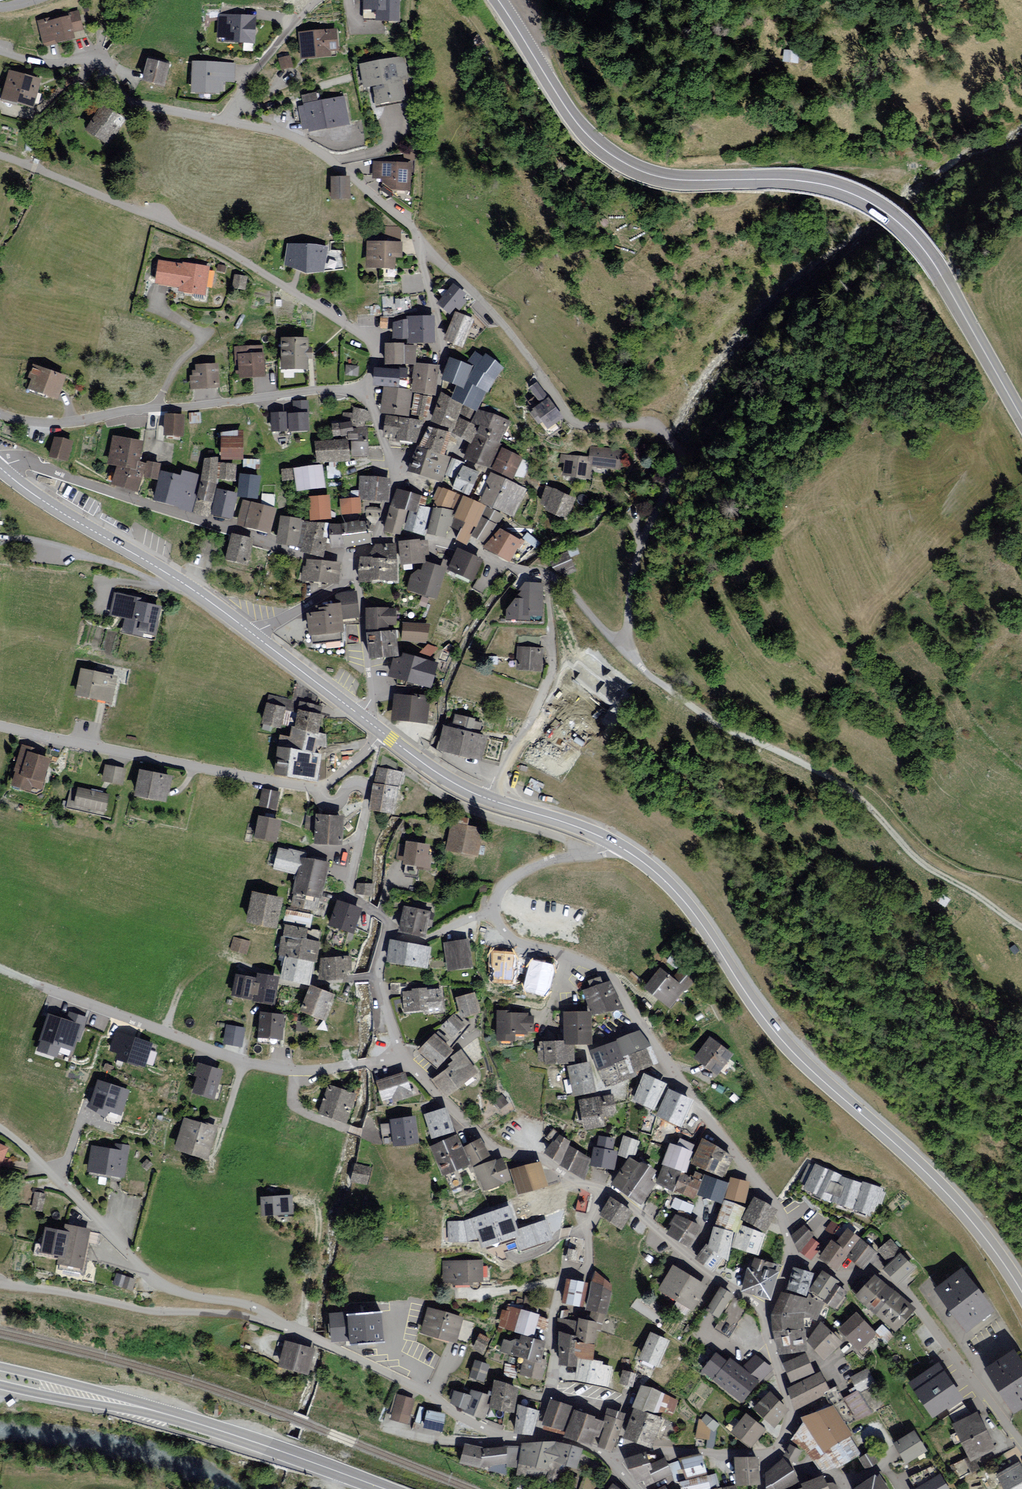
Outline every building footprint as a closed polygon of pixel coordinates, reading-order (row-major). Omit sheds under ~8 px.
[(367,9),(365,9),(365,22),(380,23),(380,26),(402,26),(401,0),(367,0),(367,9)] [(72,22),(41,29),(46,51),(88,41),(80,15),(70,18),(72,22)] [(259,19),(220,16),(219,40),(227,41),(226,46),(242,47),(242,52),(258,53),(259,19)] [(338,32),(301,36),(304,63),(333,61),(333,54),(341,54),(338,32)] [(788,52),(787,63),(801,64),(803,53),(788,52)] [(293,58),(280,61),(283,72),(296,69),(293,58)] [(403,58),(360,67),(367,92),(374,91),(378,109),(408,103),(404,82),(408,81),(403,58)] [(173,68),(150,64),(146,85),(168,89),(173,68)] [(234,66),(195,65),(195,96),(223,97),(223,85),(235,85),(234,66)] [(42,81),(9,73),(2,101),(35,109),(42,81)] [(318,96),(302,98),(305,108),(299,109),(303,127),(310,126),(311,136),(353,128),(347,99),(320,104),(318,96)] [(125,122),(102,109),(88,134),(111,147),(125,122)] [(414,166),(374,164),(374,181),(383,182),(396,193),(413,193),(414,166)] [(350,181),(334,182),(335,203),(351,202),(350,181)] [(385,239),(402,239),(402,225),(385,225),(385,239)] [(404,244),(370,243),(369,271),(399,271),(399,261),(405,260),(404,244)] [(285,265),(296,269),(307,270),(346,265),(345,252),(326,251),(327,248),(315,246),(289,245),(285,265)] [(185,266),(160,263),(157,287),(181,290),(180,293),(208,297),(209,290),(215,290),(216,274),(211,273),(212,268),(185,265),(185,266)] [(249,279),(236,277),(235,288),(248,290),(249,279)] [(468,297),(455,288),(440,307),(453,316),(468,297)] [(384,317),(404,314),(401,298),(382,297),(384,317)] [(474,320),(457,314),(447,343),(463,349),(474,320)] [(410,323),(395,326),(395,341),(411,342),(411,346),(438,346),(437,319),(410,319),(410,323)] [(311,340),(285,340),(284,372),(311,372),(311,340)] [(406,346),(388,347),(388,367),(416,367),(416,348),(406,348),(406,346)] [(263,347),(235,349),(237,374),(242,374),(243,380),(268,379),(268,377),(276,378),(276,363),(267,363),(266,354),(264,354),(263,347)] [(493,360),(488,357),(486,359),(476,355),(471,365),(474,366),(473,369),(468,384),(488,394),(490,396),(497,383),(505,371),(502,368),(506,363),(496,356),(493,360)] [(473,369),(451,361),(444,382),(458,387),(466,389),(468,384),(473,369)] [(221,365),(198,366),(198,372),(195,372),(195,378),(192,377),(193,392),(224,390),(221,365)] [(439,368),(416,366),(413,394),(437,396),(439,368)] [(68,379),(35,367),(29,382),(33,383),(30,392),(61,403),(68,379)] [(360,368),(347,367),(346,378),(360,379),(360,368)] [(402,373),(378,371),(376,387),(400,389),(402,373)] [(488,394),(468,384),(466,389),(458,387),(454,402),(463,407),(478,414),(488,394)] [(549,400),(538,387),(531,393),(541,406),(549,400)] [(411,393),(386,391),(383,416),(409,418),(411,393)] [(454,402),(442,395),(434,424),(455,432),(463,407),(454,402)] [(432,400),(415,396),(411,416),(429,419),(432,400)] [(567,422),(552,402),(534,417),(541,426),(544,423),(552,434),(567,422)] [(367,411),(356,410),(355,428),(367,429),(367,411)] [(510,424),(481,413),(476,427),(480,428),(473,445),(466,462),(492,471),(510,424)] [(199,414),(190,415),(190,422),(200,421),(199,414)] [(288,432),(287,414),(273,415),(274,432),(288,432)] [(148,415),(146,430),(157,430),(159,415),(148,415)] [(311,415),(291,415),(291,434),(311,434),(311,415)] [(184,418),(167,418),(167,441),(183,441),(184,418)] [(400,420),(387,418),(385,438),(398,440),(400,420)] [(421,423),(402,420),(399,442),(417,445),(421,423)] [(461,422),(455,436),(473,445),(480,428),(476,427),(461,422)] [(353,424),(335,426),(336,439),(350,438),(350,434),(354,433),(353,424)] [(450,435),(430,429),(421,449),(444,458),(450,435)] [(370,431),(358,430),(358,437),(352,436),(352,442),(367,442),(367,440),(369,440),(370,431)] [(245,432),(224,434),(225,461),(246,461),(245,432)] [(76,444),(57,440),(53,459),(71,463),(76,444)] [(146,446),(117,440),(111,466),(140,472),(146,446)] [(350,441),(317,443),(318,464),(352,462),(350,441)] [(371,444),(355,444),(355,457),(371,457),(371,444)] [(444,458),(421,449),(410,472),(442,484),(449,459),(444,458)] [(621,452),(593,449),(592,459),(591,465),(620,468),(621,452)] [(523,460),(503,452),(494,472),(515,480),(523,460)] [(592,459),(562,457),(561,465),(566,466),(565,479),(590,482),(591,465),(592,459)] [(220,460),(207,461),(201,500),(197,516),(210,520),(214,504),(219,485),(220,460)] [(462,464),(453,461),(447,478),(457,481),(462,464)] [(238,465),(222,465),(222,483),(238,483),(238,465)] [(160,482),(162,467),(151,466),(149,480),(160,482)] [(324,467),(296,470),(299,493),(326,490),(324,467)] [(296,482),(295,470),(283,471),(284,482),(296,482)] [(481,477),(464,470),(455,490),(472,497),(481,477)] [(146,479),(121,471),(116,486),(141,494),(146,479)] [(184,478),(164,474),(157,503),(194,514),(198,498),(195,498),(200,478),(185,474),(184,478)] [(263,477),(244,476),(242,499),(261,500),(263,477)] [(525,492),(492,476),(479,503),(512,518),(525,492)] [(390,480),(362,479),(361,500),(388,501),(390,480)] [(577,500),(548,489),(543,506),(550,514),(570,522),(577,500)] [(239,494),(219,491),(215,516),(235,520),(239,494)] [(412,495),(398,491),(394,508),(408,512),(412,495)] [(457,496),(443,491),(438,507),(452,511),(457,496)] [(262,493),(262,503),(274,504),(274,494),(262,493)] [(434,500),(415,496),(407,533),(425,537),(434,500)] [(332,497),(311,499),(313,522),(334,520),(332,497)] [(488,510),(466,499),(457,519),(458,520),(476,528),(478,529),(488,510)] [(362,500),(341,501),(342,517),(363,516),(362,500)] [(279,511),(244,502),(238,526),(273,535),(279,511)] [(383,509),(367,508),(367,519),(382,520),(383,509)] [(409,513),(393,508),(385,532),(401,537),(409,513)] [(455,513),(436,510),(431,536),(450,539),(451,528),(454,529),(455,513)] [(504,517),(489,511),(485,519),(500,526),(504,517)] [(304,521),(283,519),(280,542),(301,544),(304,521)] [(458,520),(454,531),(458,540),(468,545),(476,528),(458,520)] [(498,528),(484,521),(475,538),(488,545),(498,528)] [(346,526),(333,526),(334,548),(348,548),(372,544),(370,523),(346,526)] [(329,527),(309,525),(306,554),(326,556),(329,527)] [(502,532),(487,550),(513,563),(523,543),(502,532)] [(529,535),(523,543),(513,563),(524,563),(541,545),(529,535)] [(234,536),(227,562),(249,567),(255,541),(234,536)] [(425,542),(401,545),(403,565),(427,563),(425,542)] [(574,544),(566,547),(571,559),(580,555),(574,544)] [(396,545),(377,546),(371,560),(362,560),(362,583),(382,584),(382,582),(400,582),(400,563),(396,545)] [(485,561),(459,551),(451,572),(477,582),(485,561)] [(567,555),(551,561),(559,581),(575,574),(567,555)] [(308,568),(305,568),(304,583),(341,586),(342,564),(309,561),(308,568)] [(426,564),(423,572),(413,578),(410,590),(439,600),(449,569),(426,564)] [(528,585),(509,612),(510,622),(544,623),(543,585),(528,585)] [(146,600),(115,594),(111,619),(124,621),(121,636),(159,644),(165,608),(145,604),(146,600)] [(357,594),(337,596),(339,605),(342,622),(360,620),(357,594)] [(311,615),(314,638),(346,634),(342,622),(339,605),(321,607),(322,614),(311,615)] [(391,610),(367,611),(368,633),(392,632),(392,628),(399,628),(398,612),(391,612),(391,610)] [(430,626),(405,626),(405,644),(429,644),(430,626)] [(398,634),(370,637),(372,662),(401,659),(398,634)] [(518,649),(517,673),(546,674),(547,650),(518,649)] [(404,662),(396,660),(392,681),(411,686),(417,660),(405,657),(404,662)] [(440,667),(417,660),(411,686),(435,691),(440,667)] [(120,678),(81,671),(76,701),(115,708),(120,678)] [(397,699),(395,724),(431,729),(433,700),(419,698),(418,701),(397,699)] [(327,709),(302,704),(296,730),(321,735),(327,709)] [(267,705),(263,727),(285,731),(290,710),(267,705)] [(455,731),(447,729),(441,754),(485,765),(491,740),(482,738),(484,727),(478,726),(478,723),(458,718),(455,731)] [(282,738),(280,750),(319,757),(320,750),(327,751),(329,737),(321,735),(296,730),(294,729),(292,740),(282,738)] [(47,754),(23,747),(15,775),(17,776),(13,791),(44,799),(53,762),(46,759),(47,754)] [(319,757),(280,750),(275,777),(319,784),(324,758),(319,757)] [(399,766),(382,757),(376,786),(372,815),(397,817),(400,792),(405,775),(398,773),(399,766)] [(128,770),(105,767),(101,786),(125,790),(128,770)] [(176,779),(142,773),(137,800),(171,806),(176,779)] [(120,798),(71,788),(66,815),(115,824),(120,798)] [(281,793),(264,790),(262,809),(279,811),(281,793)] [(347,819),(319,818),(319,849),(346,849),(347,819)] [(282,822),(260,819),(257,842),(279,845),(282,822)] [(455,820),(448,856),(483,862),(487,831),(472,829),(473,823),(455,820)] [(434,848),(409,846),(407,869),(432,871),(434,848)] [(333,866),(292,855),(287,875),(299,878),(293,908),(320,913),(333,866)] [(372,885),(359,884),(358,897),(371,899),(372,885)] [(286,897),(254,892),(249,925),(281,930),(286,897)] [(944,896),(939,904),(947,909),(952,901),(944,896)] [(338,901),(330,926),(358,935),(366,910),(338,901)] [(432,911),(407,907),(403,931),(428,935),(432,911)] [(287,911),(285,924),(312,929),(314,916),(287,911)] [(311,930),(288,927),(286,937),(283,937),(281,962),(284,963),(283,967),(285,968),(283,980),(314,985),(317,963),(320,964),(323,942),(310,940),(311,930)] [(250,942),(233,938),(230,953),(247,957),(250,942)] [(471,941),(445,945),(449,972),(475,968),(471,941)] [(391,943),(388,966),(430,971),(433,948),(391,943)] [(353,957),(323,959),(321,981),(350,978),(349,972),(354,971),(353,957)] [(698,983),(682,969),(675,978),(662,969),(646,990),(672,1010),(698,983)] [(237,977),(232,995),(276,1004),(280,983),(259,979),(258,981),(237,977)] [(593,988),(587,991),(597,1017),(622,1008),(611,983),(606,984),(603,978),(591,982),(593,988)] [(392,985),(391,996),(401,996),(402,986),(392,985)] [(311,989),(302,1014),(326,1024),(335,999),(311,989)] [(414,992),(404,993),(407,1015),(424,1014),(425,1017),(448,1016),(446,990),(430,991),(430,989),(414,990),(414,992)] [(477,993),(459,999),(465,1018),(483,1013),(477,993)] [(73,1060),(86,1015),(68,1009),(66,1016),(47,1011),(35,1049),(73,1060)] [(513,1011),(499,1011),(500,1043),(519,1043),(518,1035),(531,1035),(531,1033),(537,1033),(537,1017),(531,1017),(531,1013),(513,1014),(513,1011)] [(594,1012),(567,1013),(569,1040),(570,1045),(578,1045),(596,1044),(594,1012)] [(458,1013),(439,1033),(456,1048),(473,1026),(458,1013)] [(261,1014),(258,1042),(282,1045),(285,1017),(261,1014)] [(226,1026),(223,1045),(244,1048),(247,1029),(226,1026)] [(640,1031),(592,1051),(607,1087),(655,1068),(640,1031)] [(423,1054),(415,1062),(428,1075),(435,1068),(439,1071),(457,1052),(438,1035),(421,1052),(423,1054)] [(712,1039),(697,1063),(722,1078),(737,1054),(712,1039)] [(569,1040),(541,1042),(542,1065),(573,1064),(574,1062),(579,1062),(578,1045),(570,1045),(569,1040)] [(172,1055),(135,1042),(128,1063),(138,1066),(135,1075),(162,1085),(172,1055)] [(453,1067),(435,1081),(449,1100),(483,1074),(465,1050),(455,1058),(457,1061),(452,1064),(453,1067)] [(593,1061),(570,1067),(578,1096),(601,1090),(593,1061)] [(226,1071),(198,1064),(190,1095),(218,1103),(226,1071)] [(409,1072),(377,1081),(384,1106),(416,1097),(409,1072)] [(658,1112),(670,1085),(646,1075),(634,1101),(658,1112)] [(134,1096),(104,1086),(94,1118),(124,1127),(134,1096)] [(357,1093),(329,1086),(321,1116),(349,1123),(357,1093)] [(693,1100),(669,1090),(657,1116),(681,1127),(693,1100)] [(615,1095),(580,1100),(587,1131),(611,1127),(609,1117),(619,1115),(615,1095)] [(448,1109),(428,1115),(436,1139),(456,1133),(448,1109)] [(420,1117),(393,1120),(393,1124),(382,1126),(384,1147),(424,1144),(420,1117)] [(219,1127),(185,1118),(176,1152),(211,1161),(219,1127)] [(565,1167),(572,1147),(574,1140),(562,1135),(557,1141),(555,1141),(547,1153),(565,1167)] [(618,1138),(598,1135),(596,1147),(593,1147),(592,1158),(591,1169),(616,1173),(619,1151),(616,1151),(618,1138)] [(459,1137),(433,1148),(454,1192),(466,1186),(460,1172),(474,1166),(459,1137)] [(639,1141),(624,1138),(620,1157),(636,1160),(639,1141)] [(672,1143),(665,1164),(689,1173),(695,1153),(693,1152),(696,1146),(682,1139),(679,1145),(672,1143)] [(484,1140),(468,1148),(477,1166),(493,1158),(484,1140)] [(737,1155),(705,1140),(695,1164),(726,1179),(737,1155)] [(91,1145),(87,1176),(125,1181),(129,1145),(114,1143),(114,1148),(91,1145)] [(1,1172),(11,1148),(0,1144),(0,1171),(1,1172)] [(592,1158),(572,1147),(565,1167),(587,1180),(591,1169),(592,1158)] [(632,1157),(615,1185),(645,1206),(659,1184),(657,1183),(662,1172),(653,1166),(632,1157)] [(505,1158),(477,1169),(487,1192),(514,1180),(505,1158)] [(810,1158),(799,1186),(871,1213),(887,1188),(810,1158)] [(540,1161),(512,1171),(521,1197),(549,1187),(540,1161)] [(373,1168),(357,1164),(352,1184),(368,1187),(373,1168)] [(685,1172),(664,1165),(662,1172),(657,1183),(659,1184),(678,1191),(681,1181),(684,1175),(685,1172)] [(730,1183),(707,1176),(704,1182),(684,1175),(681,1181),(703,1190),(700,1196),(723,1204),(730,1183)] [(732,1179),(728,1199),(749,1204),(753,1184),(732,1179)] [(700,1196),(703,1190),(681,1181),(678,1191),(698,1200),(700,1196)] [(590,1194),(580,1189),(576,1210),(586,1212),(590,1194)] [(47,1195),(35,1193),(33,1211),(45,1213),(47,1195)] [(294,1196),(262,1197),(263,1216),(295,1215),(294,1196)] [(612,1197),(602,1216),(626,1230),(636,1211),(612,1197)] [(694,1206),(675,1199),(671,1209),(690,1217),(694,1206)] [(756,1199),(745,1220),(769,1232),(780,1211),(756,1199)] [(748,1209),(726,1201),(717,1225),(738,1233),(748,1209)] [(511,1204),(444,1222),(449,1242),(479,1235),(482,1246),(516,1237),(519,1248),(552,1239),(547,1218),(517,1226),(511,1204)] [(706,1226),(677,1215),(671,1225),(673,1226),(669,1234),(692,1248),(702,1235),(706,1226)] [(789,1233),(802,1254),(813,1239),(815,1236),(801,1223),(789,1233)] [(66,1230),(45,1227),(42,1243),(35,1242),(32,1258),(62,1262),(60,1270),(87,1274),(94,1229),(67,1225),(66,1230)] [(769,1235),(745,1226),(738,1248),(762,1256),(769,1235)] [(716,1228),(712,1245),(729,1258),(734,1258),(737,1234),(716,1228)] [(849,1229),(839,1242),(851,1252),(862,1240),(849,1229)] [(571,1236),(567,1257),(584,1262),(584,1240),(571,1236)] [(813,1239),(802,1254),(811,1261),(823,1247),(813,1239)] [(833,1241),(820,1259),(837,1271),(850,1253),(833,1241)] [(864,1242),(850,1258),(866,1272),(879,1256),(864,1242)] [(892,1242),(879,1252),(888,1263),(901,1254),(892,1242)] [(710,1244),(698,1258),(717,1273),(728,1258),(712,1245),(710,1244)] [(904,1255),(887,1270),(900,1285),(917,1270),(904,1255)] [(751,1267),(745,1290),(772,1300),(783,1267),(757,1258),(754,1268),(751,1267)] [(486,1262),(443,1263),(443,1286),(486,1286),(486,1262)] [(710,1286),(675,1265),(661,1290),(680,1301),(676,1307),(690,1315),(694,1309),(696,1311),(710,1286)] [(816,1274),(795,1268),(788,1290),(809,1296),(816,1274)] [(966,1268),(938,1290),(971,1333),(999,1310),(966,1268)] [(614,1287),(597,1273),(594,1282),(588,1311),(592,1312),(591,1318),(605,1323),(614,1287)] [(825,1273),(813,1290),(831,1303),(843,1286),(825,1273)] [(140,1279),(118,1274),(115,1286),(137,1291),(140,1279)] [(876,1276),(858,1297),(898,1333),(916,1312),(876,1276)] [(589,1283),(568,1279),(563,1305),(585,1309),(589,1283)] [(721,1316),(736,1294),(725,1286),(710,1308),(721,1316)] [(843,1286),(831,1303),(829,1307),(838,1313),(851,1295),(843,1286)] [(772,1330),(779,1356),(808,1351),(807,1328),(807,1317),(817,1323),(825,1304),(811,1298),(809,1300),(784,1293),(774,1315),(772,1330)] [(504,1311),(499,1329),(517,1333),(523,1310),(536,1313),(540,1300),(526,1297),(526,1302),(518,1301),(518,1305),(510,1305),(509,1308),(508,1312),(504,1311)] [(732,1303),(715,1330),(730,1340),(747,1313),(732,1303)] [(466,1319),(429,1308),(422,1334),(468,1347),(476,1327),(465,1323),(466,1319)] [(523,1310),(517,1333),(536,1338),(542,1315),(536,1313),(523,1310)] [(387,1312),(333,1315),(333,1324),(331,1324),(331,1333),(333,1333),(334,1341),(352,1340),(352,1346),(390,1345),(387,1312)] [(600,1319),(581,1314),(580,1318),(558,1315),(556,1351),(562,1358),(581,1363),(583,1354),(598,1357),(599,1340),(600,1319)] [(862,1316),(842,1333),(859,1353),(879,1336),(862,1316)] [(822,1323),(809,1342),(826,1361),(844,1344),(822,1323)] [(669,1338),(651,1330),(638,1356),(657,1365),(669,1338)] [(492,1339),(482,1335),(475,1351),(485,1355),(492,1339)] [(505,1340),(502,1352),(527,1359),(534,1361),(539,1340),(524,1337),(523,1341),(518,1340),(514,1342),(505,1340)] [(527,1359),(524,1376),(546,1381),(549,1365),(545,1364),(548,1350),(550,1342),(539,1340),(534,1361),(527,1359)] [(319,1349),(287,1341),(281,1366),(313,1374),(319,1349)] [(987,1369),(1015,1414),(1021,1410),(1021,1357),(1018,1350),(987,1369)] [(773,1371),(756,1356),(746,1367),(732,1357),(730,1358),(719,1351),(703,1372),(745,1407),(773,1371)] [(581,1363),(578,1381),(611,1387),(615,1365),(598,1357),(583,1354),(581,1363)] [(809,1354),(785,1363),(793,1383),(817,1374),(809,1354)] [(965,1397),(938,1359),(908,1380),(932,1416),(965,1397)] [(476,1360),(469,1381),(486,1387),(493,1366),(476,1360)] [(519,1366),(506,1365),(505,1378),(518,1379),(519,1366)] [(639,1374),(625,1369),(621,1384),(635,1388),(639,1374)] [(868,1370),(851,1378),(858,1393),(875,1384),(868,1370)] [(823,1373),(790,1390),(797,1412),(833,1396),(823,1373)] [(523,1386),(495,1381),(493,1396),(490,1407),(516,1412),(518,1413),(523,1386)] [(679,1401),(643,1385),(635,1407),(669,1419),(671,1415),(674,1416),(679,1401)] [(490,1407),(493,1396),(474,1391),(467,1409),(487,1419),(490,1407)] [(858,1392),(844,1399),(856,1423),(871,1416),(858,1392)] [(399,1394),(395,1412),(413,1417),(418,1399),(399,1394)] [(771,1394),(756,1412),(772,1426),(788,1408),(771,1394)] [(576,1406),(552,1400),(545,1426),(568,1433),(576,1406)] [(805,1424),(793,1441),(808,1454),(821,1473),(862,1455),(851,1438),(854,1437),(834,1406),(803,1419),(805,1424)] [(490,1407),(487,1419),(512,1430),(516,1412),(490,1407)] [(519,1408),(515,1433),(536,1437),(540,1411),(519,1408)] [(446,1412),(428,1410),(425,1428),(444,1430),(446,1412)] [(614,1452),(627,1415),(611,1410),(608,1422),(601,1439),(598,1447),(614,1452)] [(636,1410),(625,1439),(656,1450),(667,1422),(636,1410)] [(578,1411),(567,1436),(596,1447),(599,1438),(601,1439),(608,1422),(578,1411)] [(982,1412),(955,1425),(973,1462),(1000,1450),(982,1412)] [(749,1414),(734,1432),(755,1449),(769,1431),(749,1414)] [(721,1425),(708,1415),(701,1422),(710,1429),(716,1434),(721,1425)] [(710,1429),(701,1422),(699,1438),(710,1440),(710,1429)] [(915,1431),(894,1444),(907,1466),(928,1452),(915,1431)] [(580,1473),(585,1450),(576,1446),(559,1442),(547,1443),(523,1445),(523,1448),(520,1469),(551,1472),(562,1472),(580,1473)] [(484,1467),(488,1450),(467,1445),(462,1465),(484,1470),(484,1467)] [(792,1446),(786,1456),(798,1463),(804,1453),(792,1446)] [(508,1447),(488,1450),(484,1467),(508,1468),(508,1447)] [(520,1469),(523,1448),(508,1447),(508,1468),(520,1469)] [(861,1460),(867,1471),(880,1465),(874,1453),(861,1460)] [(626,1461),(638,1485),(645,1483),(647,1488),(675,1475),(667,1459),(654,1464),(649,1454),(626,1461)] [(704,1455),(682,1461),(688,1481),(710,1474),(704,1455)] [(975,1470),(968,1457),(953,1464),(960,1478),(975,1470)] [(761,1459),(738,1460),(740,1488),(762,1487),(761,1459)] [(768,1475),(769,1488),(792,1488),(801,1484),(785,1460),(768,1475)] [(995,1475),(1002,1488),(1021,1488),(1021,1466),(1020,1462),(995,1475)] [(940,1472),(911,1488),(950,1488),(940,1472)] [(860,1488),(891,1488),(882,1475),(860,1488)] [(682,1483),(683,1488),(712,1488),(710,1478),(682,1483)] [(805,1487),(806,1488),(830,1488),(827,1479),(805,1487)]
